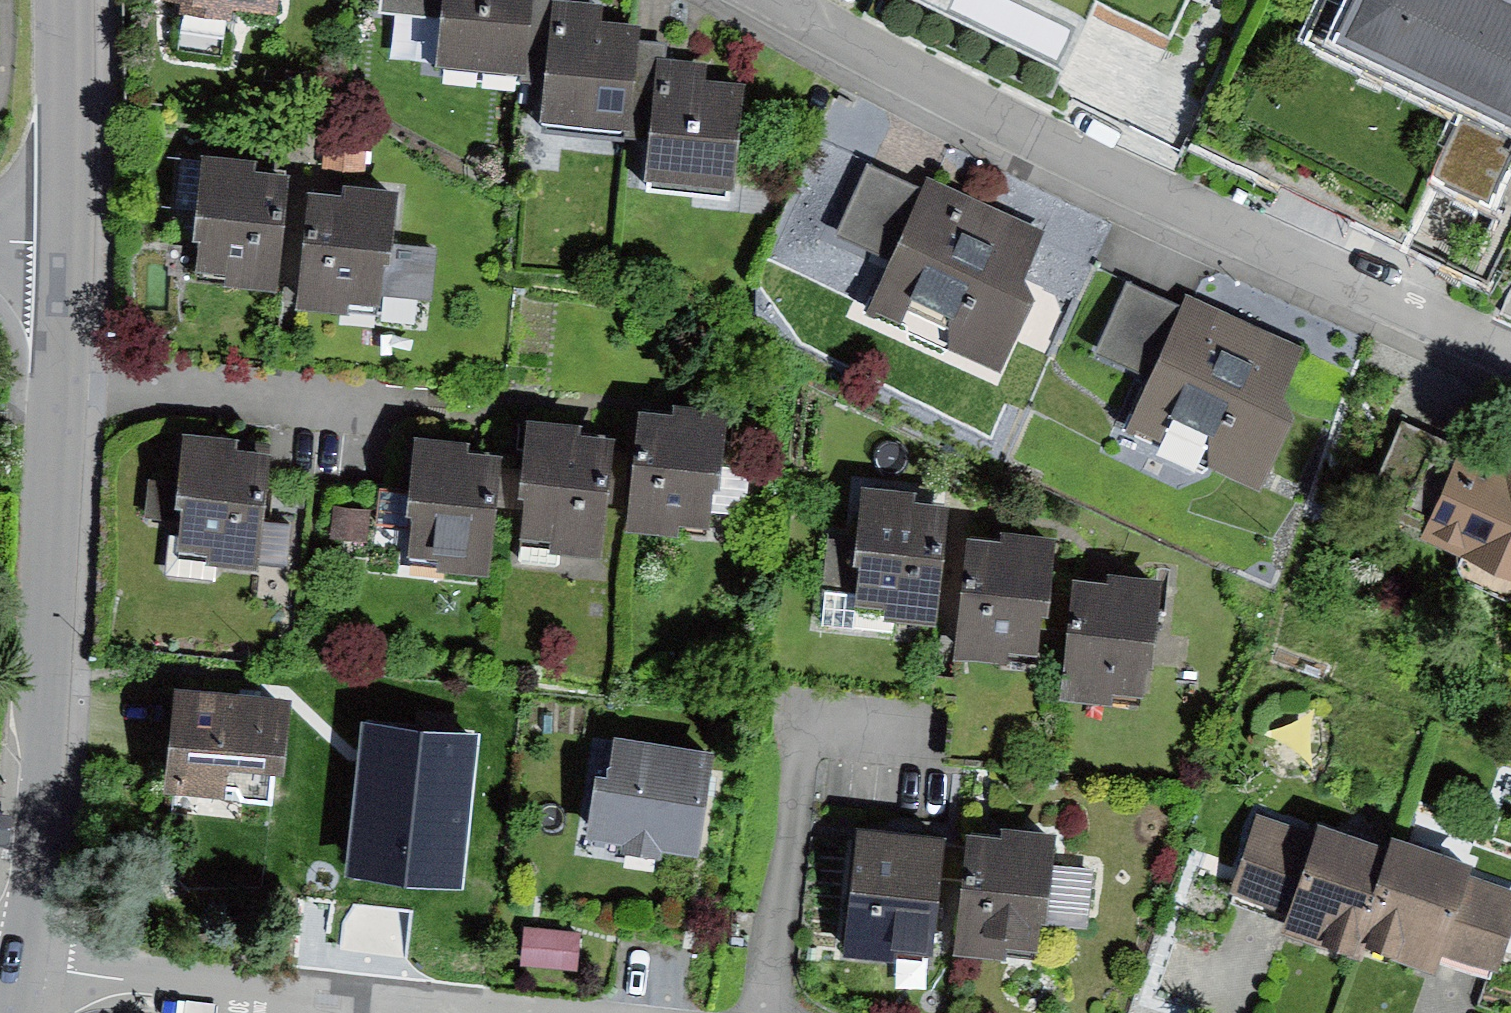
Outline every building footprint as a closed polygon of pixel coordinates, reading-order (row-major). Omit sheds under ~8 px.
[(268,10),(270,0),(199,0),(268,10)] [(547,0),(381,0),(380,4),(438,11),(433,56),(539,67),(547,0)] [(641,33),(643,16),(599,11),(600,0),(547,0),(539,67),(533,119),(630,130),(641,33)] [(1337,28),(1510,111),(1510,0),(1350,0),(1337,28)] [(641,33),(630,130),(626,171),(731,183),(743,75),(715,72),(717,53),(672,48),(673,36),(641,33)] [(1434,167),(1491,194),(1510,154),(1510,137),(1460,112),(1434,167)] [(366,150),(327,146),(324,175),(363,178),(366,150)] [(258,159),(200,153),(190,242),(202,244),(199,271),(229,275),(227,287),(275,292),(289,175),(257,171),(258,159)] [(914,185),(865,163),(835,227),(886,250),(862,302),(995,362),(1026,294),(1017,271),(1039,223),(927,172),(919,188),(914,185)] [(400,191),(345,186),(344,198),(307,194),(297,310),(349,315),(350,304),(377,306),(378,296),(394,297),(432,301),(437,246),(395,242),(400,191)] [(1178,302),(1125,278),(1094,348),(1143,369),(1120,420),(1257,481),(1288,410),(1277,391),(1299,342),(1183,291),(1178,302)] [(717,404),(666,400),(665,412),(637,409),(626,525),(677,530),(678,516),(706,519),(717,404)] [(602,428),(568,426),(569,415),(520,411),(512,531),(544,534),(544,544),(593,548),(602,428)] [(489,451),(457,450),(457,433),(402,430),(397,552),(431,553),(430,568),(484,570),(489,451)] [(1464,431),(1417,526),(1510,572),(1510,454),(1464,431)] [(238,440),(183,434),(175,508),(181,509),(178,537),(169,536),(165,575),(216,580),(218,566),(257,570),(269,455),(237,451),(238,440)] [(917,484),(857,478),(852,531),(830,529),(825,583),(850,586),(848,609),(931,618),(943,497),(916,494),(917,484)] [(370,505),(333,501),(329,533),(366,537),(370,505)] [(1048,532),(1002,527),(1001,541),(964,537),(953,658),(1006,663),(1007,648),(1037,651),(1048,532)] [(1105,581),(1069,578),(1058,701),(1106,706),(1107,691),(1139,694),(1150,575),(1110,571),(1105,581)] [(290,703),(175,693),(165,796),(227,802),(230,771),(283,776),(290,703)] [(481,734),(363,721),(346,875),(358,876),(416,883),(464,888),(481,734)] [(711,744),(610,731),(604,772),(589,770),(580,839),(696,854),(711,744)] [(1359,938),(1390,837),(1312,813),(1310,821),(1255,804),(1228,891),(1274,905),(1269,924),(1355,951),(1359,938)] [(968,840),(858,827),(843,955),(894,961),(895,950),(935,954),(943,880),(963,882),(968,840)] [(1359,938),(1432,961),(1436,948),(1495,967),(1510,916),(1510,883),(1460,868),(1466,849),(1393,827),(1390,837),(1359,938)] [(1056,837),(1004,831),(1003,840),(969,836),(968,840),(963,882),(954,956),(1007,962),(1008,950),(1042,954),(1056,837)] [(579,929),(523,924),(520,961),(575,966),(579,929)]
